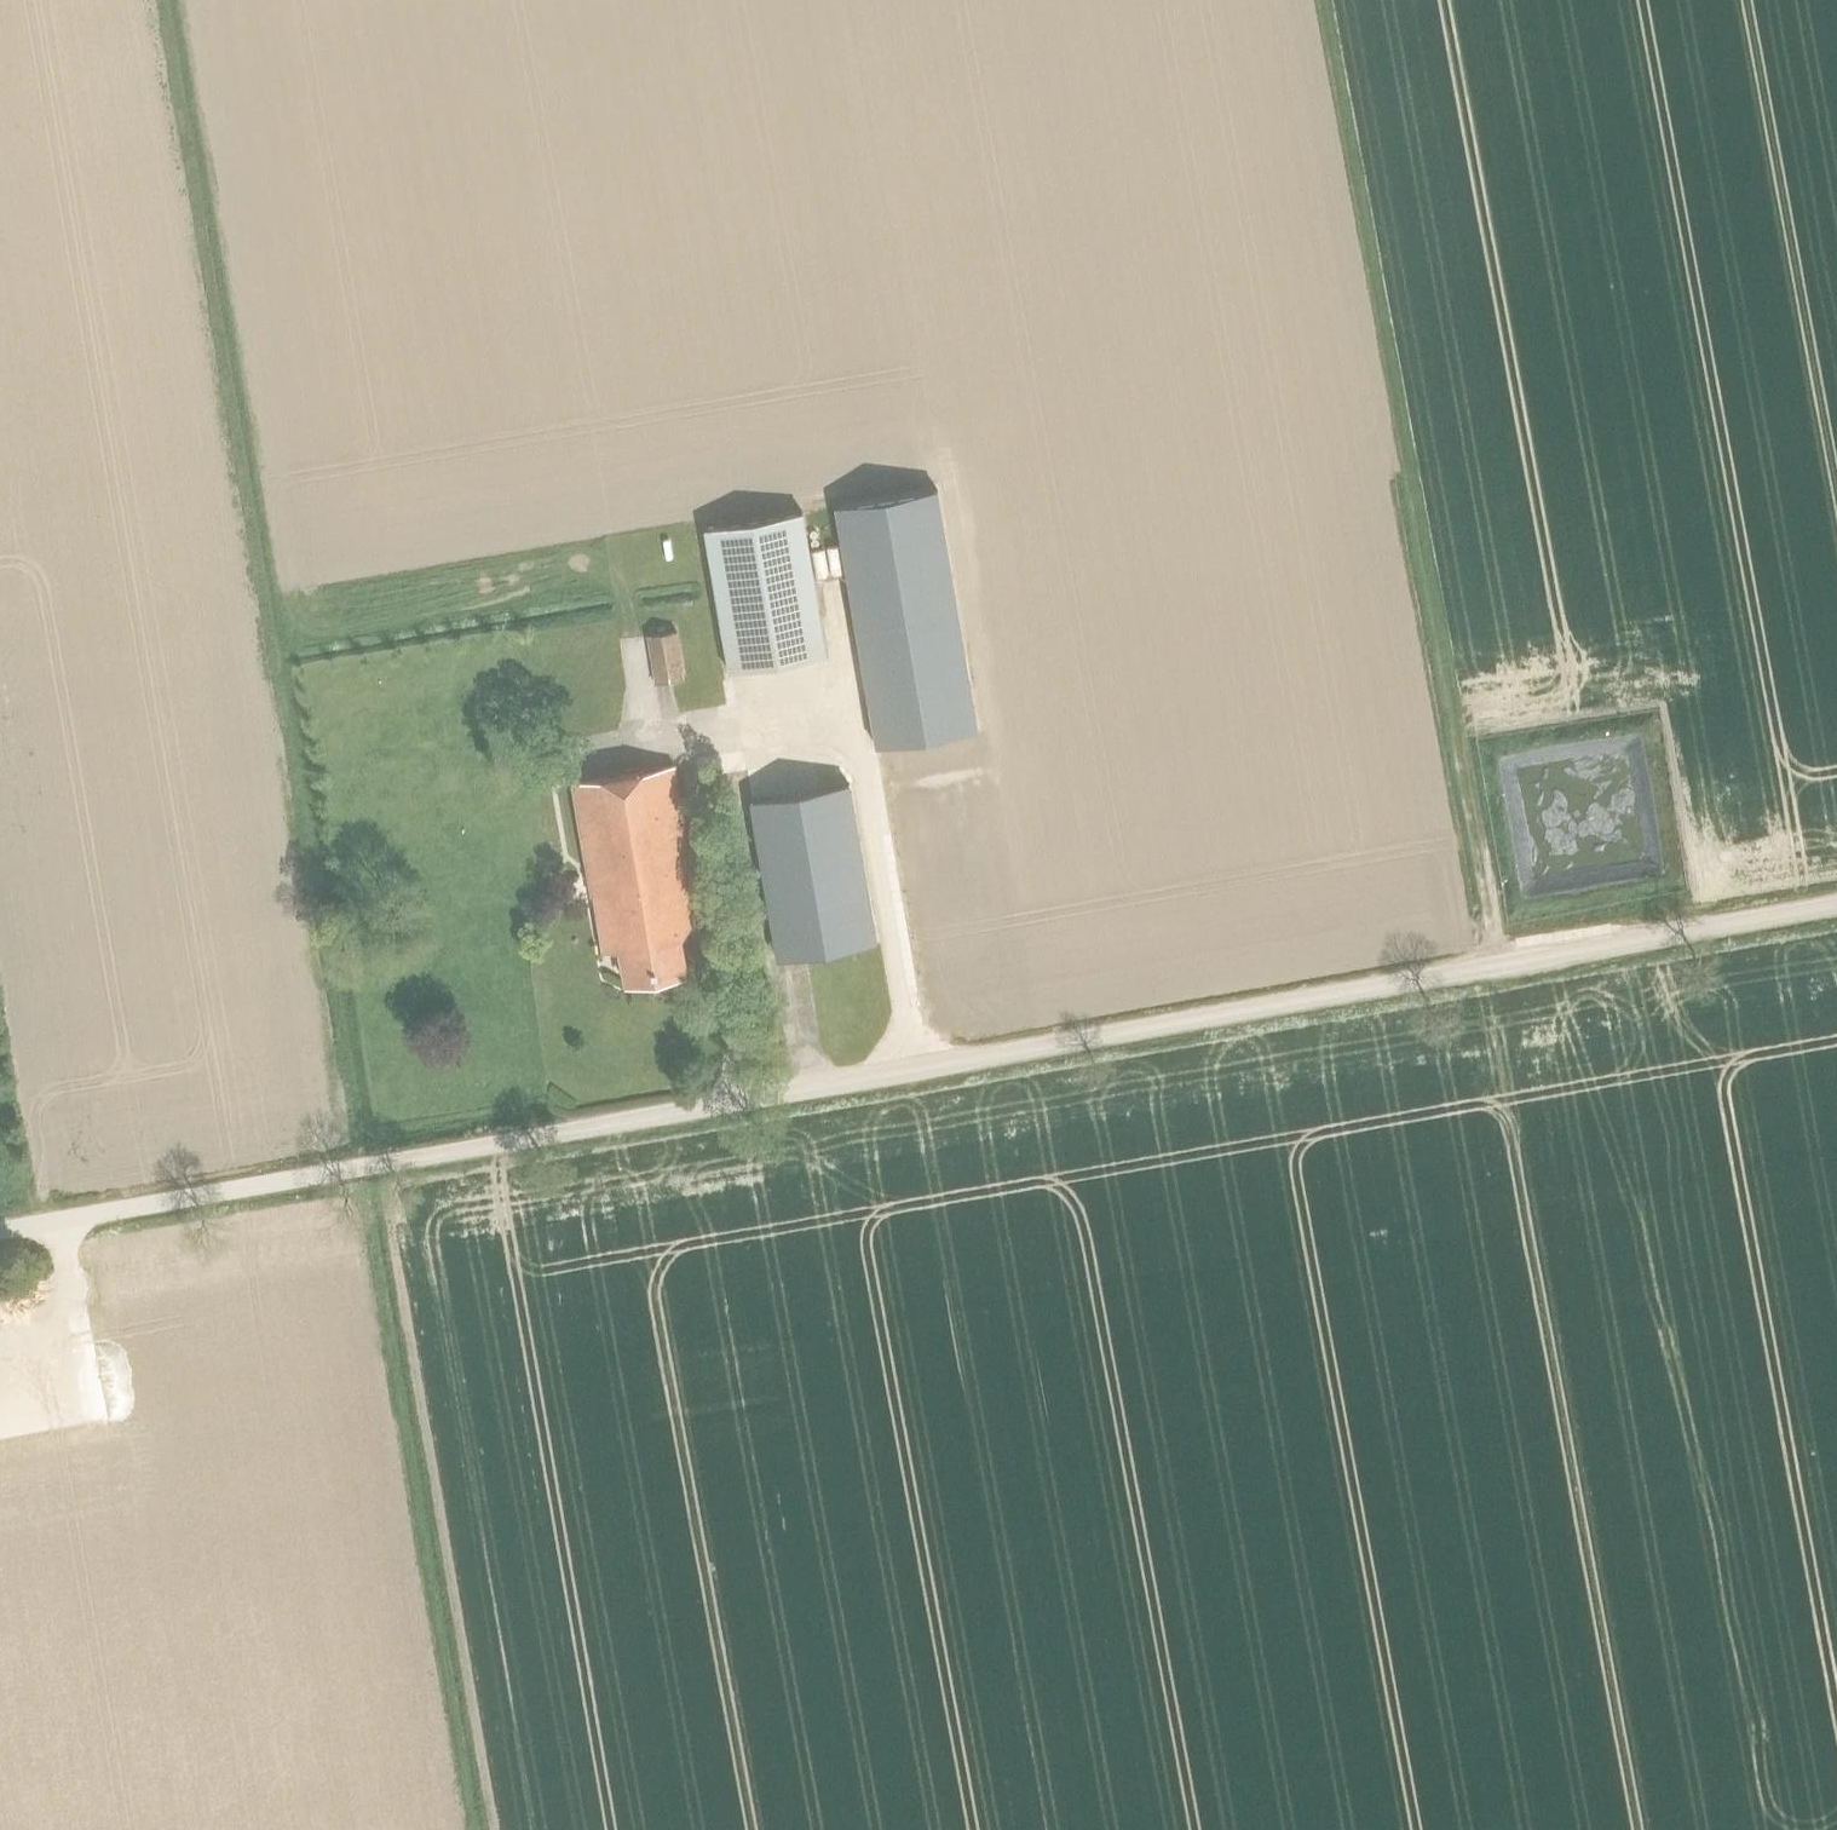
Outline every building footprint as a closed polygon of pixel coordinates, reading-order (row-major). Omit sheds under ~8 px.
[(936,493),(837,510),(878,751),(977,734),(936,493)] [(725,676),(830,659),(802,515),(702,531),(725,676)] [(656,685),(686,680),(678,633),(648,638),(656,685)] [(594,895),(605,950),(620,948),(627,984),(688,973),(681,931),(683,931),(703,908),(676,766),(569,786),(590,896),(594,895)] [(849,784),(750,801),(777,960),(876,943),(849,784)]
